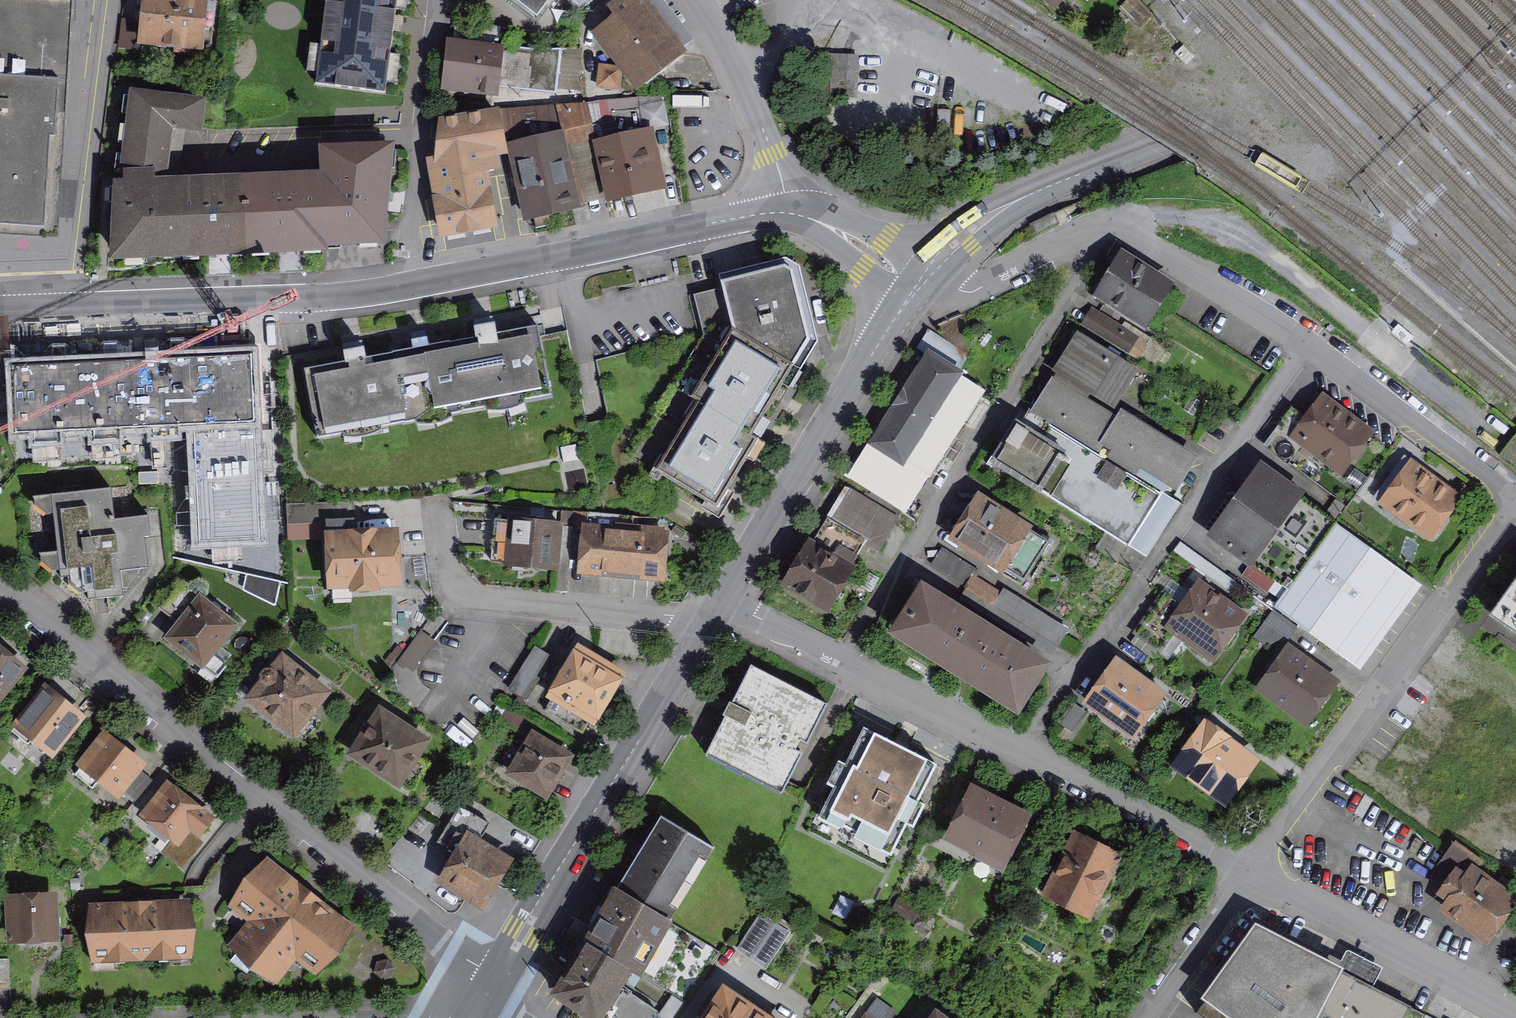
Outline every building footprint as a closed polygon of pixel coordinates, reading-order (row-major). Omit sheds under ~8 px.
[(44,227),(50,136),(55,136),(63,0),(0,0),(0,224),(44,227)] [(144,9),(137,9),(136,22),(143,22),(141,42),(200,47),(200,41),(211,42),(214,2),(204,1),(204,0),(145,0),(144,9)] [(316,83),(385,92),(397,0),(326,0),(316,83)] [(540,24),(558,0),(508,0),(540,24)] [(589,13),(601,0),(568,0),(589,13)] [(638,93),(685,57),(642,0),(627,0),(589,28),(638,93)] [(504,45),(446,37),(440,89),(497,96),(499,86),(504,45)] [(550,49),(504,45),(499,86),(556,92),(561,47),(550,49)] [(181,247),(178,184),(152,186),(152,173),(177,173),(183,126),(198,127),(201,102),(134,94),(123,175),(126,175),(126,186),(119,186),(116,255),(164,252),(164,248),(181,247)] [(588,103),(500,105),(506,142),(563,128),(592,122),(588,103)] [(441,236),(499,225),(490,177),(505,174),(501,155),(509,154),(506,142),(500,105),(440,117),(434,156),(426,157),(441,236)] [(653,127),(592,141),(606,203),(667,189),(653,127)] [(506,142),(509,154),(525,220),(582,206),(563,128),(506,142)] [(326,178),(318,178),(321,241),(379,239),(388,149),(325,152),(326,178)] [(321,241),(318,178),(248,181),(251,244),(269,243),(269,248),(303,247),(303,242),(321,241)] [(251,244),(248,181),(178,184),(181,247),(199,246),(199,251),(233,250),(233,245),(251,244)] [(1167,285),(1122,257),(1096,299),(1103,303),(1106,298),(1144,321),(1167,285)] [(720,282),(724,294),(732,328),(793,365),(809,340),(792,270),(784,266),(720,282)] [(705,333),(677,379),(694,390),(732,328),(724,294),(697,301),(705,333)] [(7,317),(0,317),(0,390),(12,390),(10,360),(7,317)] [(475,337),(453,341),(466,408),(550,392),(537,325),(497,333),(494,321),(473,326),(475,337)] [(752,435),(793,365),(732,328),(694,390),(690,397),(752,435)] [(466,408),(453,341),(429,345),(427,336),(411,339),(413,348),(393,352),(405,419),(466,408)] [(317,436),(405,419),(393,352),(366,357),(364,345),(343,349),(345,361),(305,368),(317,436)] [(182,350),(186,429),(193,549),(268,545),(257,346),(182,350)] [(182,350),(10,360),(12,390),(15,439),(186,429),(182,350)] [(957,373),(929,356),(873,443),(902,461),(903,459),(926,473),(978,392),(954,377),(957,373)] [(1165,492),(1187,458),(1120,416),(1115,422),(1052,384),(1035,411),(1165,492)] [(758,438),(752,435),(690,397),(673,387),(631,456),(716,508),(758,438)] [(1325,393),(1293,436),(1343,473),(1375,430),(1325,393)] [(1060,455),(1017,427),(996,459),(1039,487),(1060,455)] [(1500,454),(1515,466),(1515,434),(1500,454)] [(1412,461),(1381,504),(1432,540),(1463,498),(1412,461)] [(1262,467),(1212,537),(1287,591),(1338,520),(1262,467)] [(846,489),(811,545),(830,556),(848,568),(864,543),(876,550),(895,519),(846,489)] [(152,566),(148,517),(116,519),(112,490),(28,497),(34,558),(88,602),(125,595),(123,571),(152,566)] [(321,536),(320,500),(289,501),(290,537),(321,536)] [(1047,542),(979,500),(956,537),(1023,580),(1047,542)] [(563,524),(511,519),(506,567),(558,572),(563,524)] [(1339,524),(1275,609),(1345,661),(1409,576),(1339,524)] [(670,536),(584,529),(579,579),(666,586),(670,536)] [(403,530),(329,533),(331,590),(405,587),(403,530)] [(848,568),(811,545),(799,564),(787,584),(824,607),(836,587),(848,568)] [(1054,660),(925,581),(893,633),(1022,713),(1054,660)] [(1201,582),(1167,629),(1216,664),(1249,617),(1201,582)] [(1515,626),(1515,583),(1492,610),(1515,626)] [(202,595),(167,638),(206,669),(240,625),(202,595)] [(1291,643),(1257,689),(1310,727),(1343,681),(1291,643)] [(30,669),(0,644),(0,705),(30,669)] [(578,650),(550,699),(598,727),(627,679),(578,650)] [(284,655),(249,701),(299,739),(334,694),(284,655)] [(1117,659),(1083,706),(1135,744),(1169,697),(1117,659)] [(829,704),(754,667),(712,753),(787,790),(829,704)] [(47,683),(14,726),(54,757),(88,714),(47,683)] [(435,743),(380,708),(350,755),(405,790),(435,743)] [(1209,724),(1174,771),(1228,810),(1262,763),(1209,724)] [(867,726),(827,812),(888,841),(901,813),(917,821),(945,762),(867,726)] [(107,732),(78,767),(119,799),(147,765),(107,732)] [(534,732),(510,774),(551,797),(575,755),(534,732)] [(169,779),(140,815),(177,846),(191,830),(201,839),(218,819),(169,779)] [(1034,814),(975,786),(947,843),(1007,871),(1034,814)] [(664,813),(551,991),(594,1017),(599,1017),(633,964),(643,970),(720,848),(664,813)] [(469,832),(437,883),(484,913),(517,862),(469,832)] [(1076,834),(1046,895),(1095,919),(1125,858),(1076,834)] [(1515,911),(1515,895),(1484,872),(1489,864),(1458,842),(1436,872),(1447,880),(1438,894),(1451,902),(1444,912),(1492,945),(1515,911)] [(269,857),(228,905),(249,923),(230,945),(277,984),(298,959),(316,975),(355,928),(269,857)] [(57,894),(4,896),(6,944),(59,942),(57,894)] [(191,900),(90,907),(93,964),(194,958),(191,900)] [(762,909),(738,947),(769,966),(793,928),(762,909)] [(1257,928),(1197,1012),(1205,1017),(1423,1017),(1425,1014),(1257,928)] [(705,1017),(766,1017),(724,990),(705,1017)] [(873,1006),(864,1017),(889,1017),(873,1006)]
